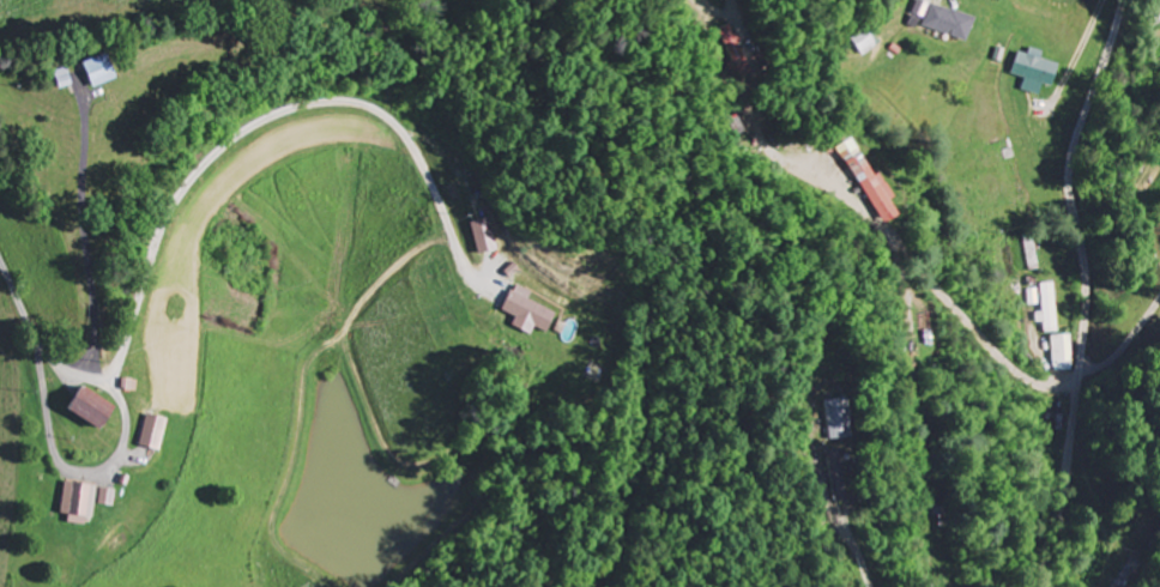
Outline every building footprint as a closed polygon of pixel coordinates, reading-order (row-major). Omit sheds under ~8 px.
[(978,19),(921,0),(912,26),(921,30),(923,26),(971,43),(978,19)] [(866,57),(880,47),(868,30),(853,40),(866,57)] [(1057,87),(1062,65),(1044,60),(1046,53),(1032,50),(1031,56),(1020,53),(1015,77),(1057,87)] [(124,79),(116,53),(91,61),(99,87),(124,79)] [(903,218),(894,202),(898,200),(883,174),(878,177),(856,139),(841,147),(887,227),(903,218)] [(473,224),(481,256),(500,251),(492,220),(473,224)] [(1044,285),(1045,314),(1039,314),(1039,324),(1047,324),(1047,334),(1060,334),(1058,285),(1044,285)] [(505,313),(518,318),(513,328),(533,336),(537,329),(550,334),(559,313),(531,302),(535,293),(516,286),(505,313)] [(116,405),(81,388),(69,414),(104,431),(116,405)] [(828,403),(834,442),(857,439),(851,399),(828,403)] [(161,452),(167,419),(147,416),(141,448),(161,452)] [(98,488),(67,483),(61,515),(70,517),(68,524),(90,528),(98,488)] [(117,492),(102,489),(99,506),(114,508),(117,492)]
